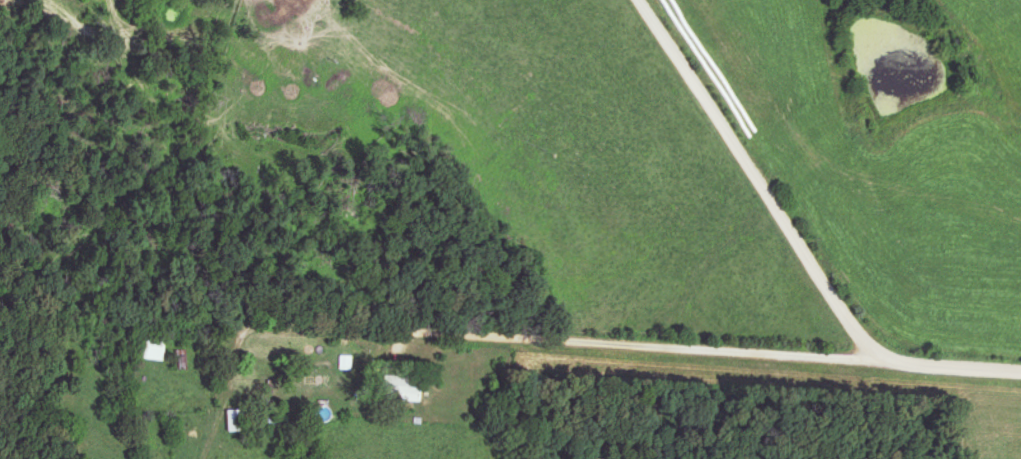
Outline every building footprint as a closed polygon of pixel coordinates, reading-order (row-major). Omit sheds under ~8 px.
[(273,10),(279,20),(290,14),(285,4),(273,10)] [(162,359),(162,338),(139,338),(139,359),(162,359)] [(340,369),(349,369),(350,359),(340,358),(340,369)] [(390,377),(390,402),(424,402),(424,377),(390,377)] [(229,433),(247,433),(247,410),(229,411),(229,433)]
